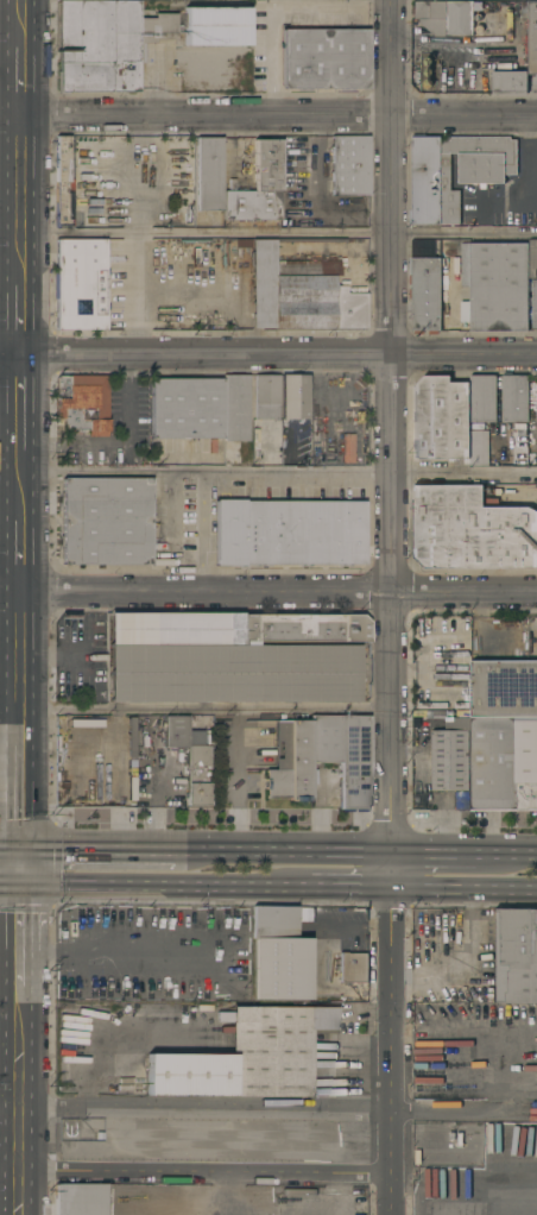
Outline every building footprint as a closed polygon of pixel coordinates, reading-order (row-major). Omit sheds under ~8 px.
[(138,1),(138,18),(153,18),(153,13),(175,14),(175,39),(172,39),(172,71),(165,71),(166,39),(162,39),(162,71),(156,71),(156,39),(154,39),(154,43),(143,43),(141,63),(138,63),(138,92),(57,92),(58,0),(138,1)] [(473,0),(473,36),(436,36),(415,18),(415,0),(473,0)] [(527,74),(527,0),(536,0),(536,74),(527,74)] [(246,8),(246,45),(183,45),(183,7),(246,8)] [(367,29),(367,88),(282,88),(282,30),(367,29)] [(527,71),(527,90),(492,90),(492,70),(527,71)] [(440,136),(440,140),(447,140),(447,137),(511,137),(511,139),(516,139),(517,174),(504,174),(504,182),(459,183),(459,153),(450,153),(450,189),(460,189),(460,224),(412,224),(411,137),(440,136)] [(56,226),(55,137),(69,137),(69,182),(72,182),(72,195),(72,226),(56,226)] [(330,195),(330,137),(367,137),(367,195),(366,195),(336,195),(330,195)] [(196,210),(196,138),(222,138),(222,191),(222,210),(196,210)] [(72,195),(90,195),(90,175),(105,175),(105,140),(131,140),(131,228),(72,228),(72,226),(72,195)] [(222,191),(254,190),(253,140),(278,140),(279,219),(223,220),(222,210),(222,191)] [(366,207),(366,212),(335,212),(335,207),(336,207),(336,195),(366,195),(366,207)] [(105,239),(105,330),(56,330),(56,239),(105,239)] [(273,239),(273,262),(340,262),(340,276),(333,276),(333,287),(346,287),(346,294),(365,294),(365,304),(366,304),(366,317),(365,317),(365,328),(251,328),(251,240),(273,239)] [(438,239),(438,257),(442,257),(441,330),(410,330),(411,257),(415,257),(416,239),(438,239)] [(529,239),(536,239),(536,269),(536,277),(529,277),(529,239)] [(461,287),(461,243),(469,243),(469,287),(461,287)] [(469,301),(469,287),(469,243),(529,243),(527,330),(469,330),(469,321),(469,301)] [(460,321),(460,301),(469,301),(469,321),(460,321)] [(278,374),(278,422),(277,422),(277,440),(266,440),(266,420),(254,420),(254,374),(278,374)] [(309,374),(309,420),(282,420),(282,374),(309,374)] [(412,386),(424,374),(450,374),(450,382),(469,382),(469,459),(412,459),(412,386)] [(495,374),(497,422),(470,422),(470,374),(495,374)] [(527,374),(527,422),(503,422),(501,374),(527,374)] [(90,376),(90,386),(96,386),(96,408),(83,408),(83,404),(82,404),(82,401),(57,401),(55,398),(55,378),(57,376),(90,376)] [(222,376),(247,376),(247,442),(222,442),(222,439),(221,437),(222,379),(222,376)] [(221,437),(150,439),(150,379),(222,379),(221,437)] [(80,408),(80,420),(87,420),(87,429),(65,429),(65,422),(63,422),(64,408),(80,408)] [(151,478),(151,565),(62,565),(62,478),(151,478)] [(529,506),(536,511),(536,568),(424,568),(412,556),(412,485),(473,484),(473,479),(479,479),(479,484),(482,484),(484,506),(529,506)] [(245,499),(245,502),(364,502),(364,564),(244,564),(244,566),(215,566),(215,499),(245,499)] [(472,717),(468,717),(468,704),(412,704),(412,674),(456,674),(456,667),(412,667),(412,651),(430,651),(431,642),(412,642),(412,612),(456,612),(456,655),(470,655),(472,717)] [(241,613),(241,615),(361,615),(368,622),(368,642),(255,642),(255,646),(356,646),(356,703),(108,701),(108,644),(108,613),(241,613)] [(472,659),(536,659),(536,717),(522,717),(472,717),(470,655),(472,655),(472,659)] [(188,716),(188,731),(203,731),(203,745),(208,745),(208,783),(208,805),(187,805),(187,783),(187,747),(164,747),(164,716),(188,716)] [(310,716),(339,716),(339,762),(310,762),(310,720),(310,716)] [(369,716),(368,787),(371,787),(371,806),(368,806),(368,808),(339,808),(340,762),(339,762),(339,716),(369,716)] [(430,789),(431,729),(444,730),(446,717),(468,717),(472,717),(469,791),(430,789)] [(514,782),(536,782),(536,809),(527,808),(527,810),(469,810),(469,791),(472,717),(522,717),(522,728),(514,728),(514,782)] [(310,762),(309,800),(308,800),(308,799),(307,799),(307,801),(292,801),(292,800),(289,800),(289,799),(265,799),(265,795),(266,795),(266,789),(264,789),(264,779),(265,779),(265,769),(274,769),(274,720),(310,720),(310,762)] [(252,907),(297,907),(297,939),(308,939),(309,1001),(253,1001),(252,907)] [(495,908),(536,908),(536,1005),(495,1005),(495,908)] [(368,952),(368,982),(339,982),(339,952),(368,952)] [(146,1055),(230,1056),(230,1022),(216,1022),(216,1012),(230,1012),(230,1007),(337,1007),(337,1030),(310,1030),(310,1096),(146,1096),(146,1055)] [(106,1184),(106,1214),(53,1214),(53,1184),(106,1184)]
